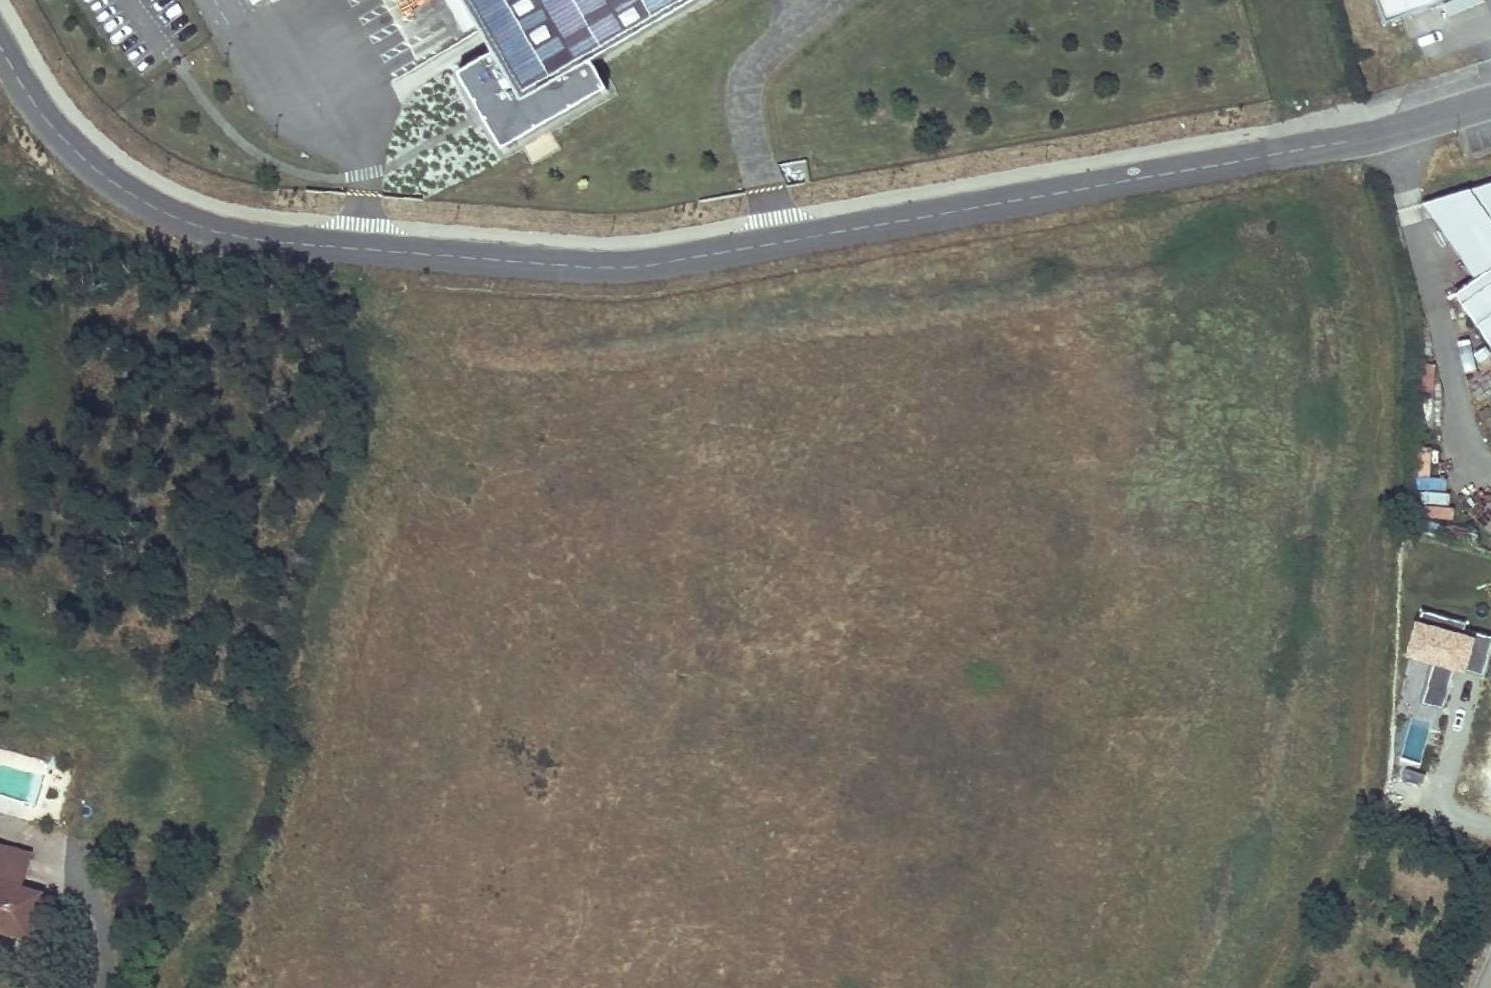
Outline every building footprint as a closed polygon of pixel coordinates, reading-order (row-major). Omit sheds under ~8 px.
[(477,28),(493,55),(458,75),(502,151),(606,90),(591,63),(697,0),(461,0),(477,28)] [(1386,23),(1447,0),(1378,0),(1386,23)] [(1424,208),(1476,283),(1455,299),(1490,351),(1490,188),(1424,208)] [(1422,610),(1408,660),(1429,665),(1418,704),(1444,712),(1456,670),(1486,678),(1490,659),(1490,638),(1465,631),(1467,623),(1422,610)] [(30,854),(0,845),(0,883),(20,889),(30,854)] [(28,939),(40,895),(20,889),(0,883),(0,931),(28,939)]
